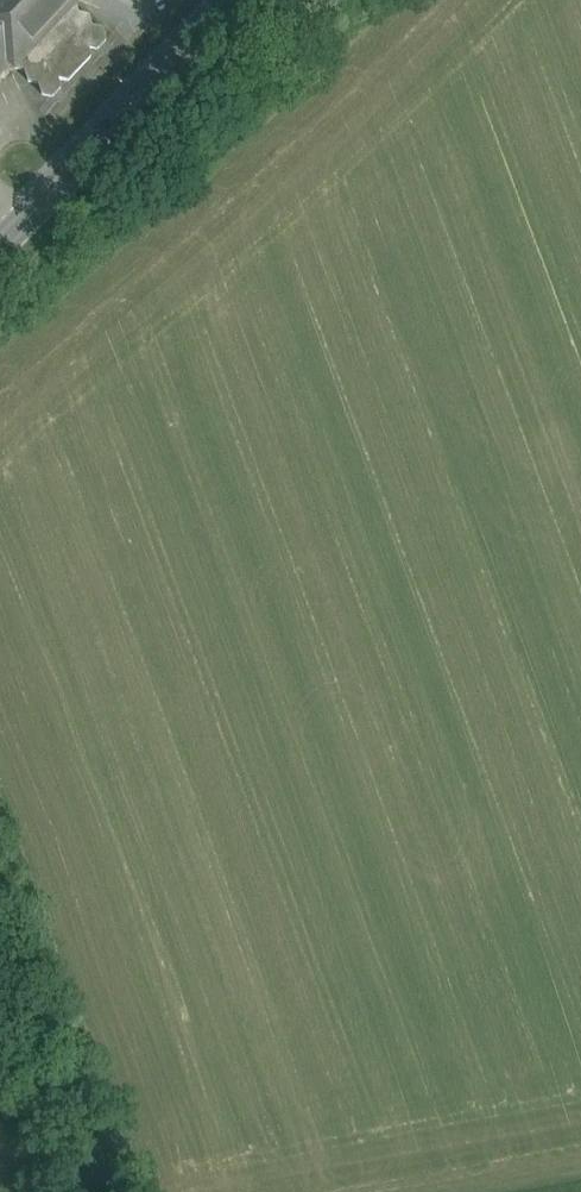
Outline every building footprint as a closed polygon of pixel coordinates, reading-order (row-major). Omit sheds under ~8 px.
[(9,64),(14,69),(75,5),(80,0),(0,0),(0,56),(9,64)] [(75,5),(14,69),(25,72),(28,82),(38,85),(42,95),(53,98),(105,42),(102,31),(92,28),(89,18),(78,15),(75,5)] [(9,64),(0,56),(0,74),(9,64)]
